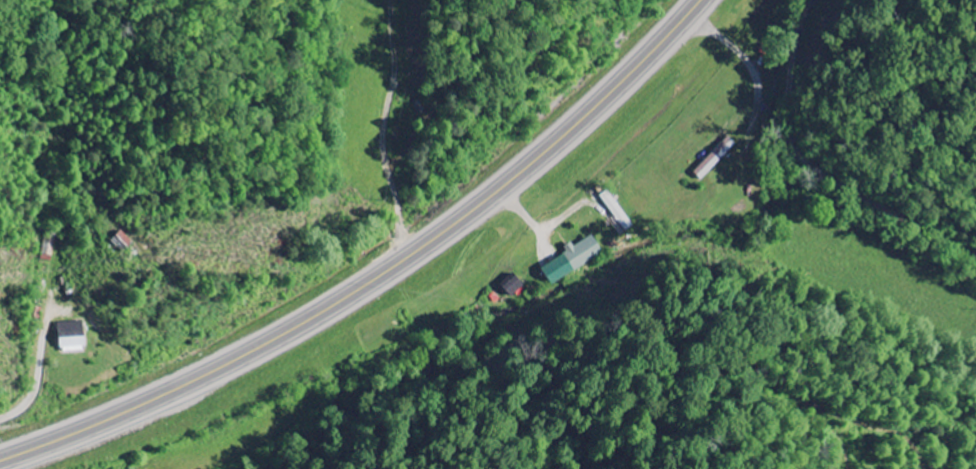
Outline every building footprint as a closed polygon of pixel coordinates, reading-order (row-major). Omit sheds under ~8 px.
[(541,268),(551,286),(604,255),(593,236),(575,247),(575,248),(541,268)] [(524,289),(516,274),(501,283),(509,297),(524,289)] [(59,324),(60,354),(86,353),(84,323),(59,324)]
